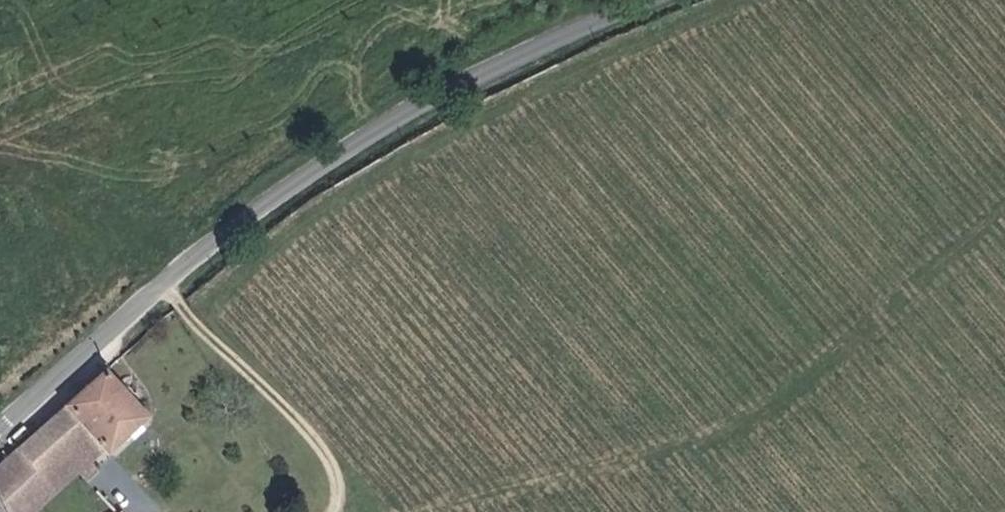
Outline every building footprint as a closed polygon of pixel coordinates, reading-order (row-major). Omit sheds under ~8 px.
[(88,486),(105,472),(102,468),(116,457),(118,459),(134,444),(136,446),(148,435),(146,432),(155,424),(116,380),(0,479),(0,493),(9,511),(38,511),(31,498),(77,469),(85,481),(88,486)] [(38,511),(85,481),(77,469),(31,498),(38,511)] [(108,476),(105,472),(88,486),(91,490),(95,486),(108,476)]
